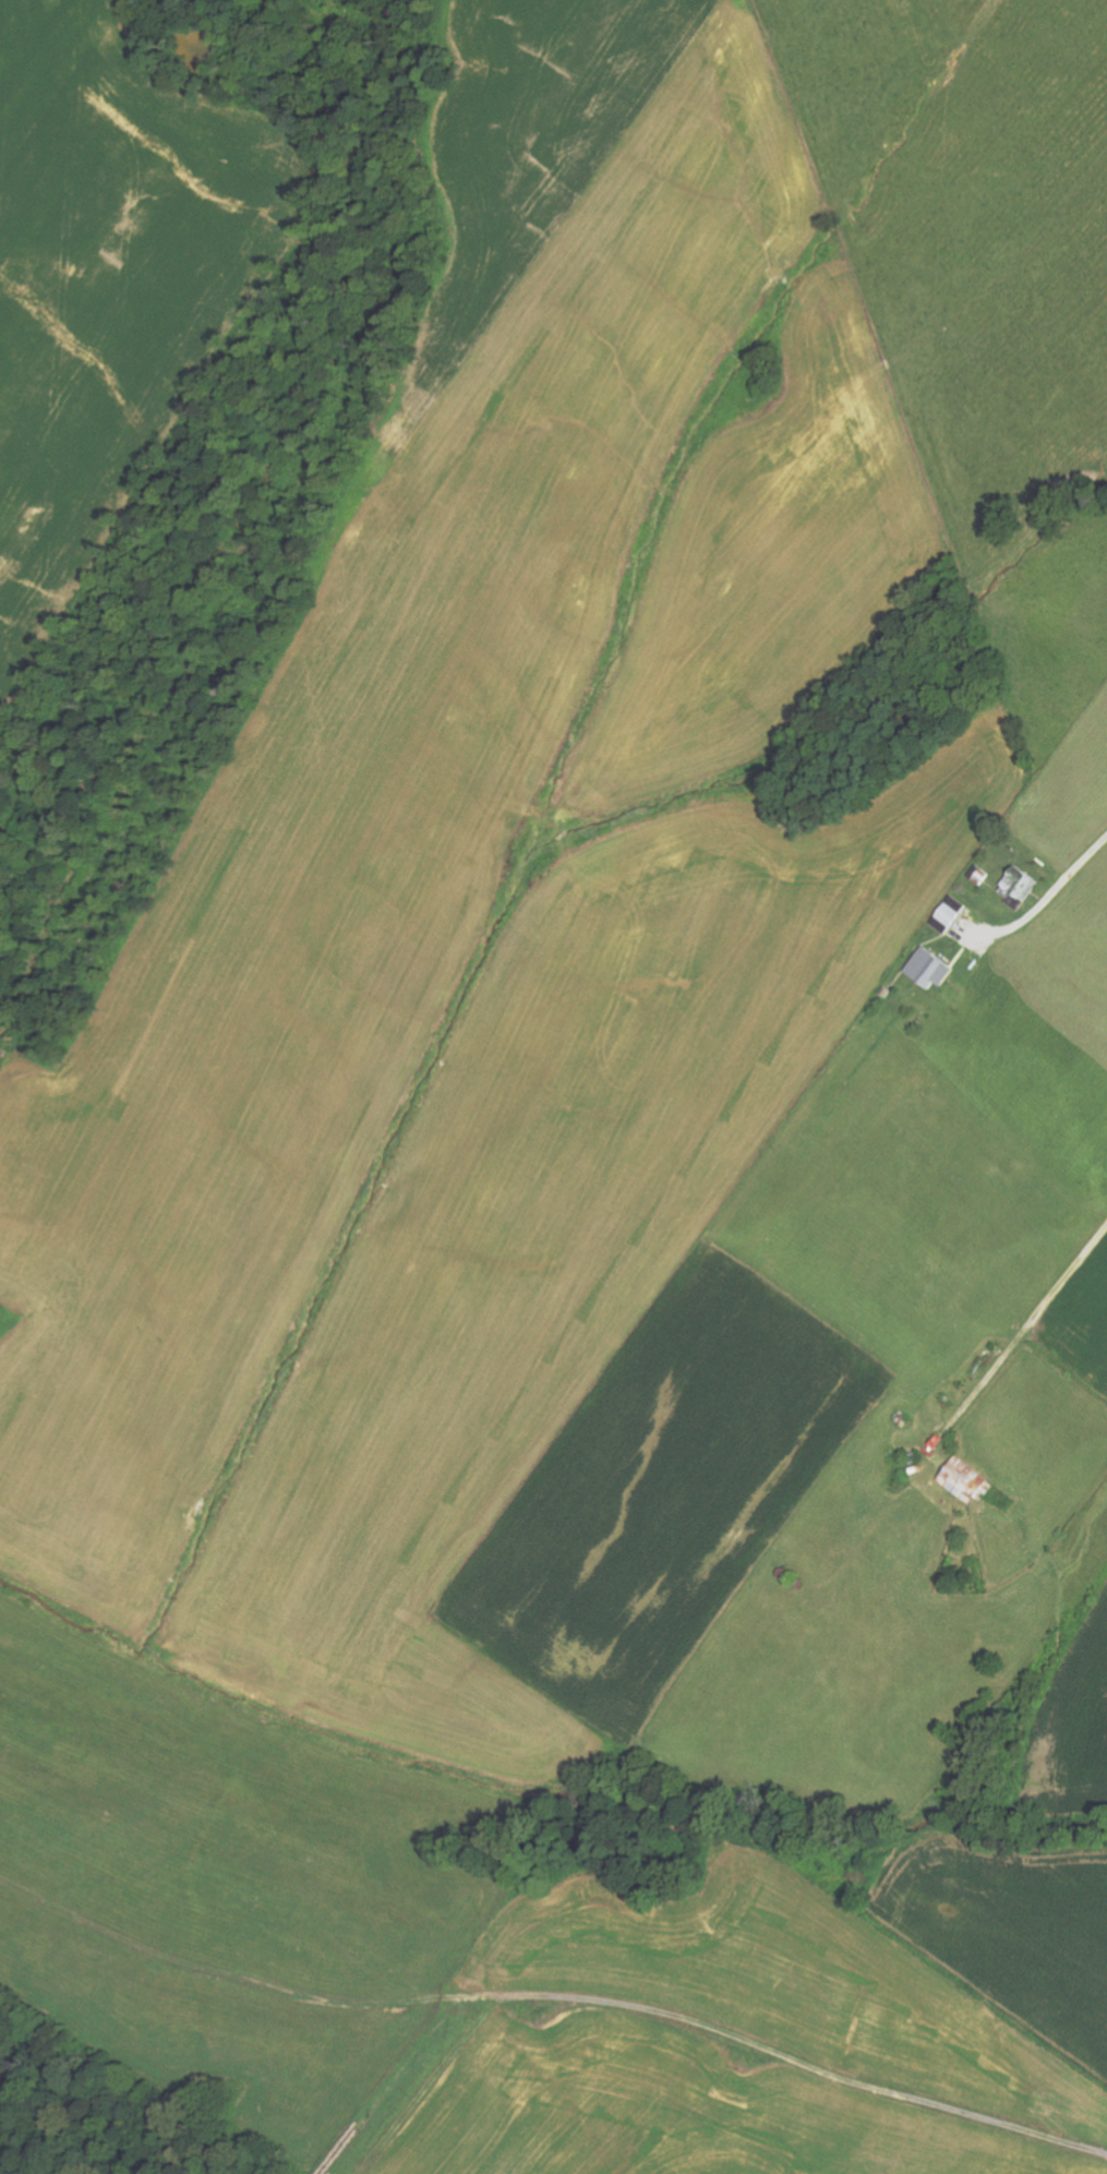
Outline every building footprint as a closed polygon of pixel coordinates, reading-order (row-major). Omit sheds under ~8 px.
[(1028,903),(1018,896),(1033,877),(1020,867),(1000,892),(1023,910),(1028,903)] [(1021,897),(1030,902),(1042,882),(1032,877),(1021,897)] [(969,906),(955,896),(936,925),(950,935),(969,906)] [(939,983),(947,988),(959,968),(925,947),(909,974),(935,990),(939,983)] [(985,1502),(998,1487),(963,1455),(941,1478),(972,1506),(980,1498),(985,1502)]
